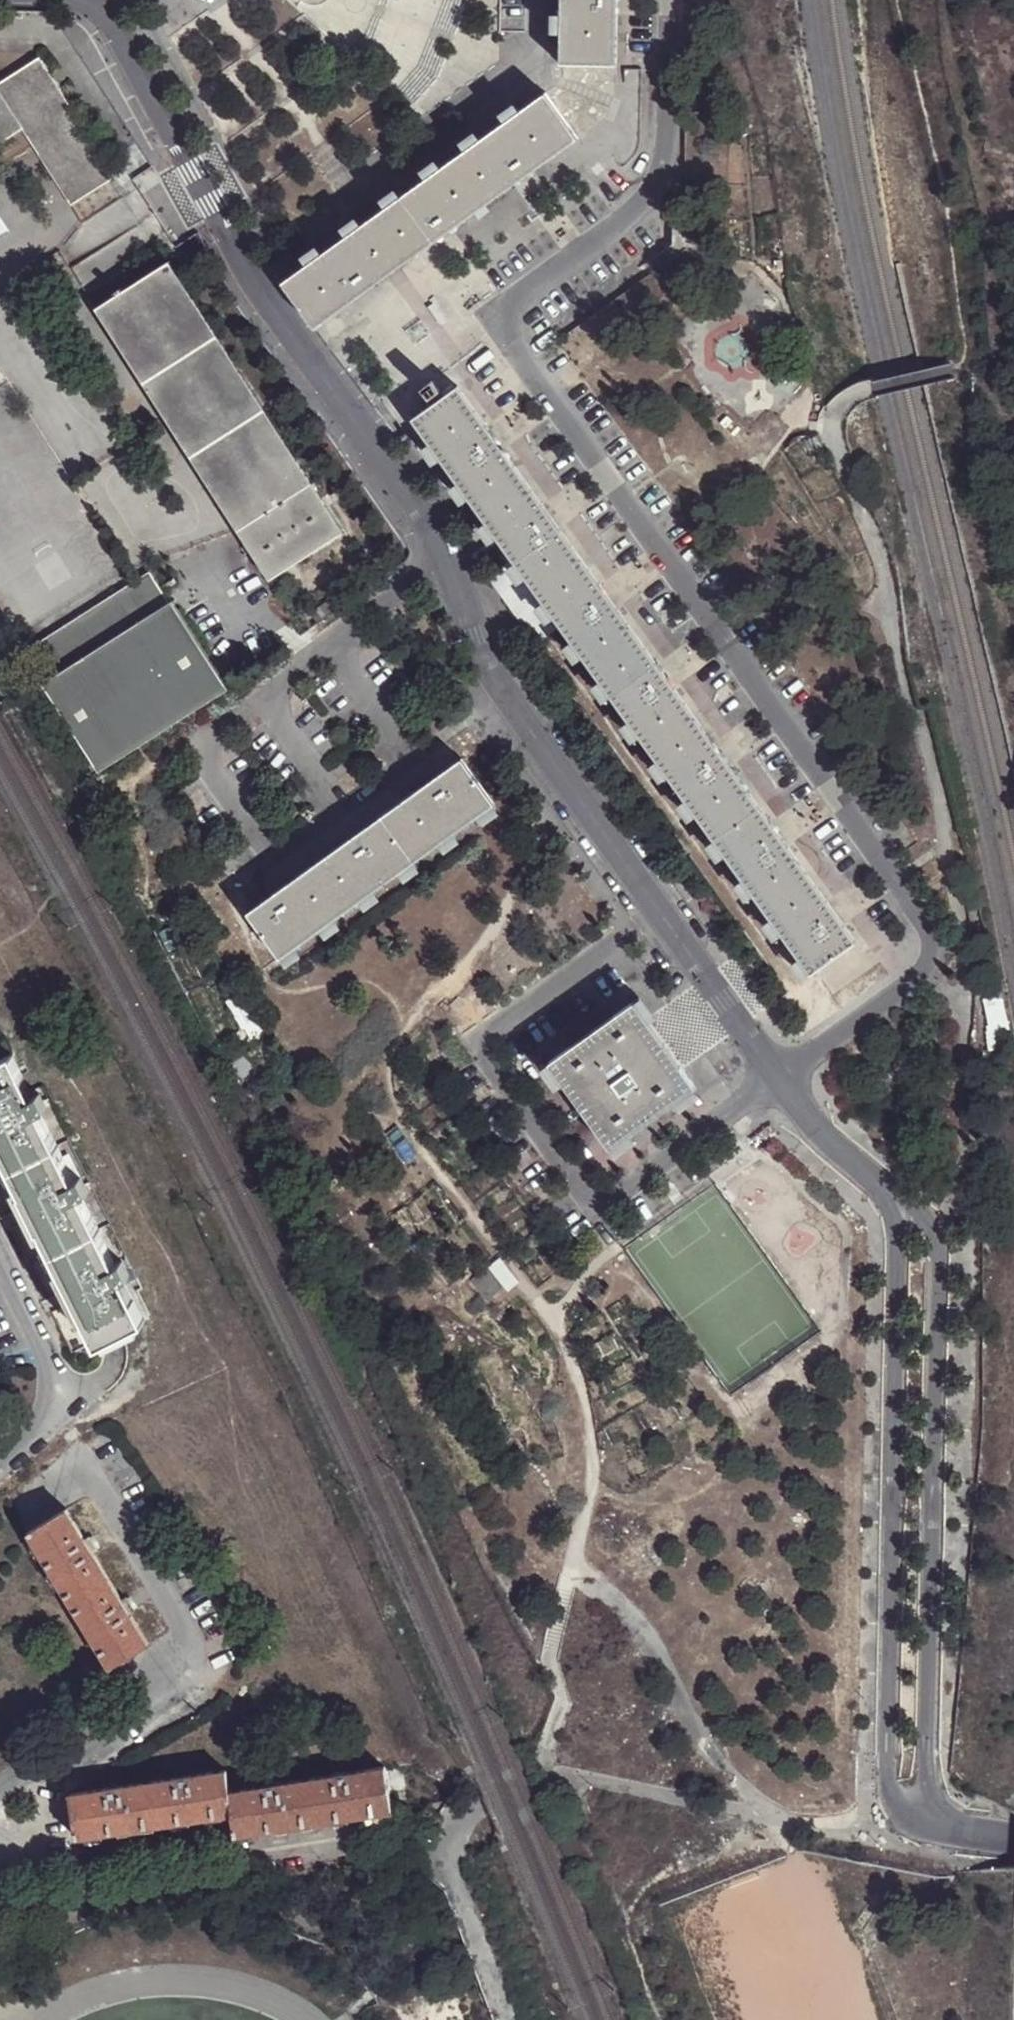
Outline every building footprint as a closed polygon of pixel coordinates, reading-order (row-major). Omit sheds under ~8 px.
[(558,64),(615,65),(616,0),(560,0),(558,64)] [(15,131),(65,208),(115,178),(38,58),(0,81),(0,141),(15,131)] [(615,65),(558,64),(557,83),(544,94),(577,140),(614,114),(615,65)] [(456,157),(489,204),(511,188),(577,140),(544,94),(478,142),(456,157)] [(489,204),(456,157),(368,220),(402,267),(489,204)] [(402,267),(368,220),(280,283),(314,330),(331,317),(402,267)] [(169,261),(96,307),(271,580),(344,533),(169,261)] [(457,387),(411,421),(468,500),(514,467),(457,387)] [(514,467),(468,500),(525,579),(571,546),(514,467)] [(571,546),(525,579),(582,658),(628,625),(571,546)] [(45,685),(100,771),(228,689),(171,602),(169,604),(149,572),(27,651),(47,683),(45,685)] [(313,615),(319,625),(335,613),(328,603),(313,615)] [(628,625),(582,658),(638,737),(685,704),(628,625)] [(685,704),(638,737),(695,816),(742,783),(685,704)] [(496,807),(463,760),(391,812),(425,859),(496,807)] [(742,783),(695,816),(752,895),(799,862),(742,783)] [(425,859),(391,812),(320,863),(354,910),(425,859)] [(799,862),(752,895),(809,974),(855,941),(799,862)] [(354,910),(320,863),(249,914),(283,962),(354,910)] [(612,1148),(697,1087),(636,1004),(551,1065),(612,1148)] [(144,1317),(124,1275),(118,1262),(82,1192),(75,1178),(41,1109),(33,1095),(29,1087),(11,1052),(0,1057),(0,1144),(97,1340),(144,1317)] [(41,1092),(33,1095),(41,1109),(44,1107),(48,1105),(41,1092)] [(75,1178),(82,1192),(90,1189),(83,1175),(75,1178)] [(497,1257),(470,1279),(488,1300),(514,1278),(497,1257)] [(125,1258),(118,1262),(124,1275),(127,1273),(131,1271),(125,1258)] [(122,1600),(92,1551),(85,1539),(66,1509),(27,1532),(110,1667),(149,1644),(129,1611),(122,1600)] [(92,1551),(96,1548),(90,1536),(85,1539),(92,1551)] [(122,1600),(129,1611),(135,1608),(127,1598),(122,1600)] [(385,1762),(230,1789),(233,1812),(236,1833),(392,1806),(385,1762)] [(233,1812),(230,1789),(226,1767),(69,1794),(76,1837),(233,1812)]
